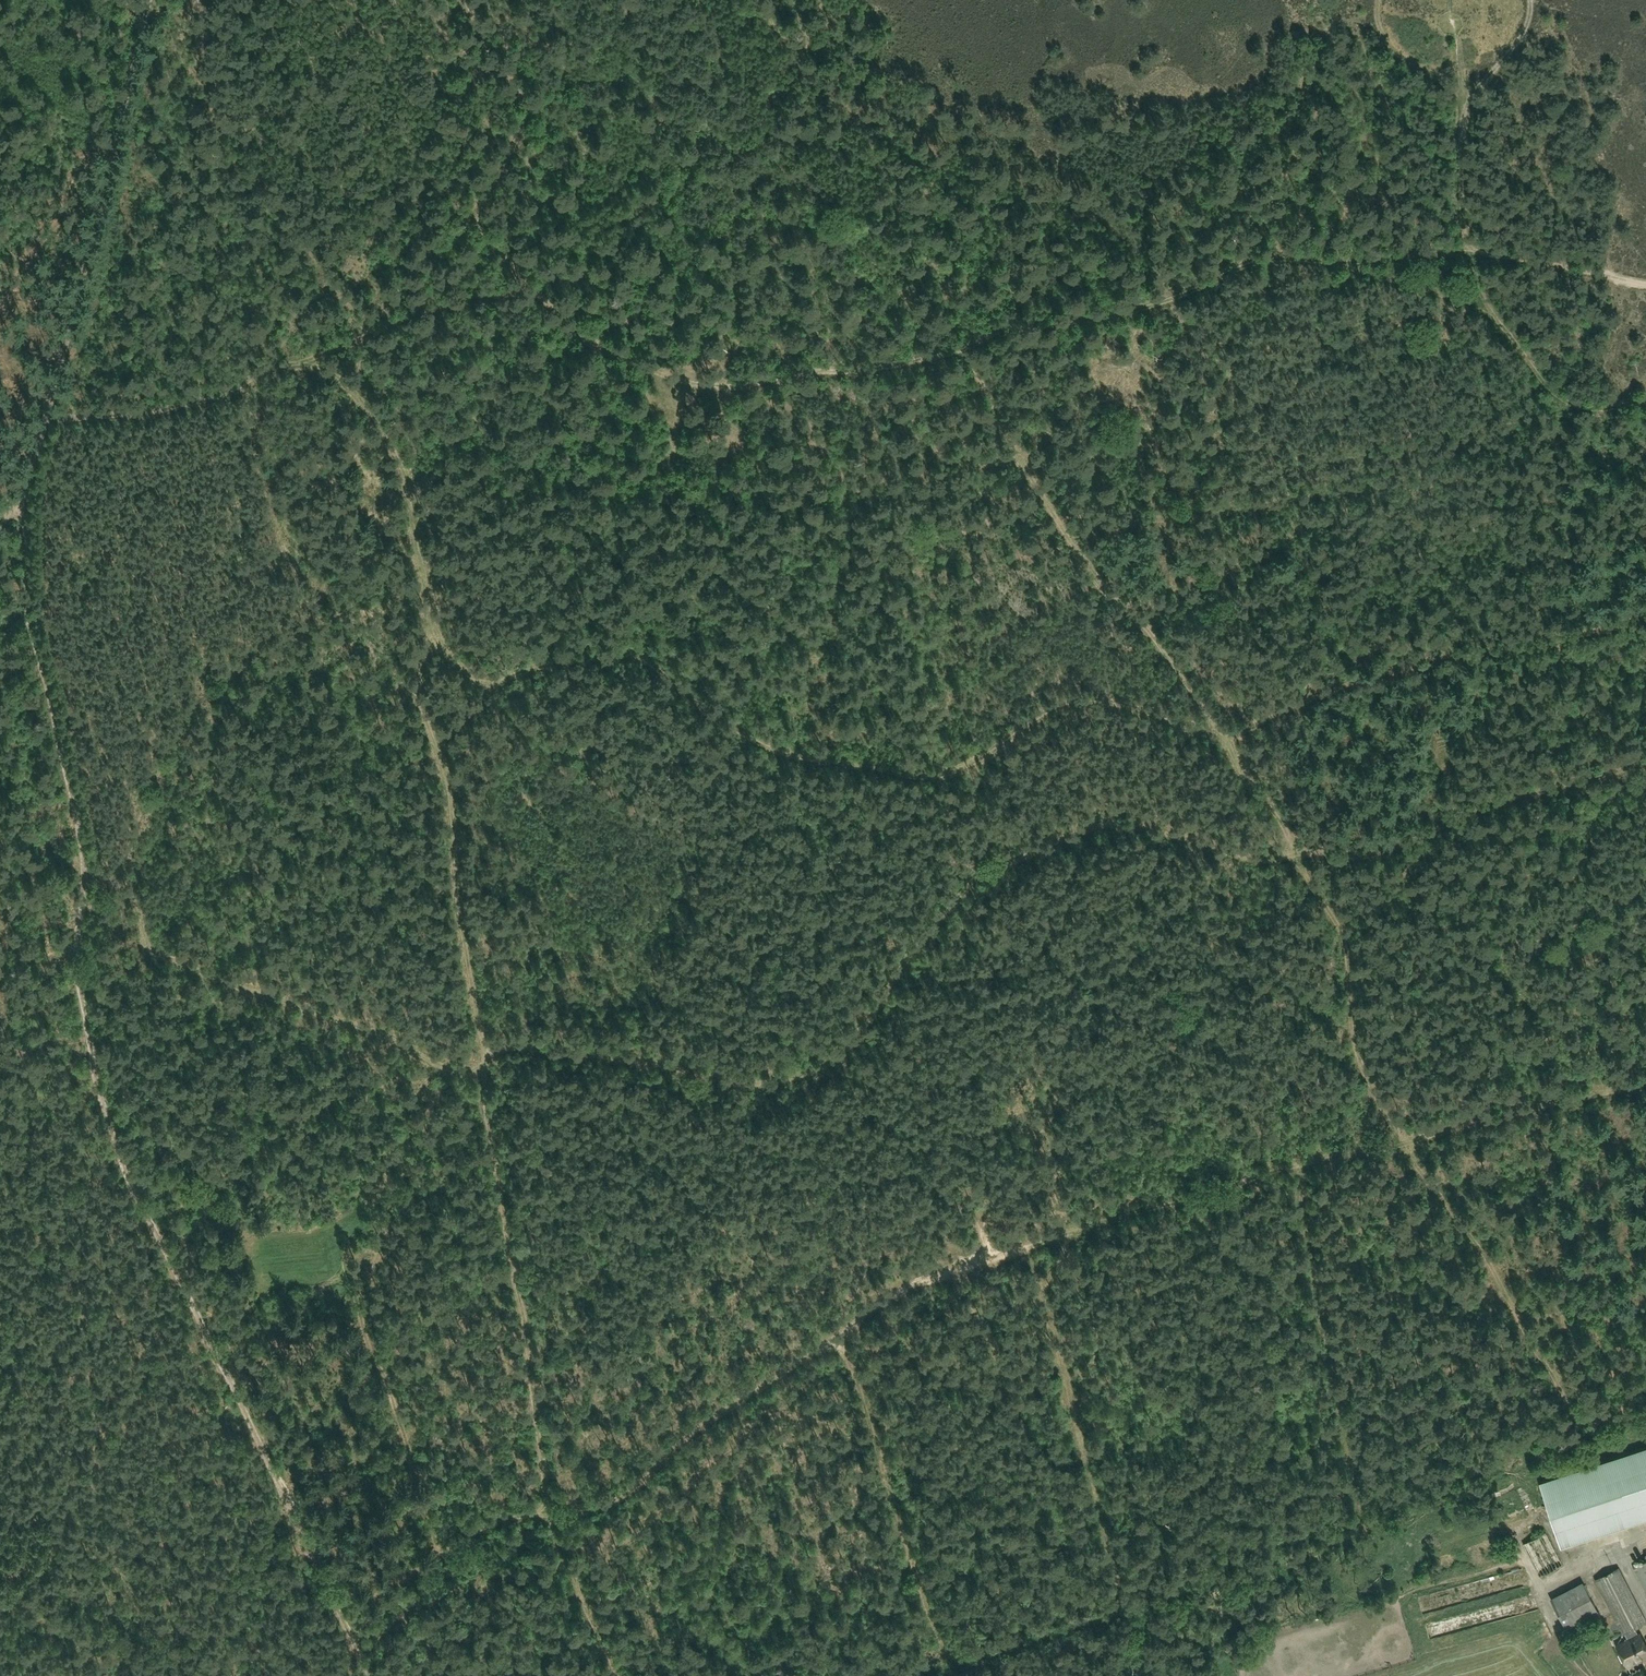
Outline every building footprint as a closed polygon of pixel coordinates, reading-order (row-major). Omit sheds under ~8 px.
[(1540,1481),(1561,1547),(1645,1519),(1645,1447),(1540,1481)] [(1524,1503),(1501,1512),(1505,1521),(1528,1512),(1524,1503)] [(1621,1533),(1629,1531),(1628,1528),(1606,1534),(1610,1548),(1624,1544),(1621,1533)] [(1632,1567),(1645,1594),(1645,1560),(1632,1567)] [(1616,1568),(1594,1579),(1623,1634),(1623,1633),(1626,1638),(1614,1644),(1627,1668),(1645,1658),(1645,1648),(1638,1632),(1636,1633),(1633,1628),(1645,1622),(1616,1568)] [(1568,1635),(1600,1620),(1581,1582),(1550,1598),(1568,1635)]
